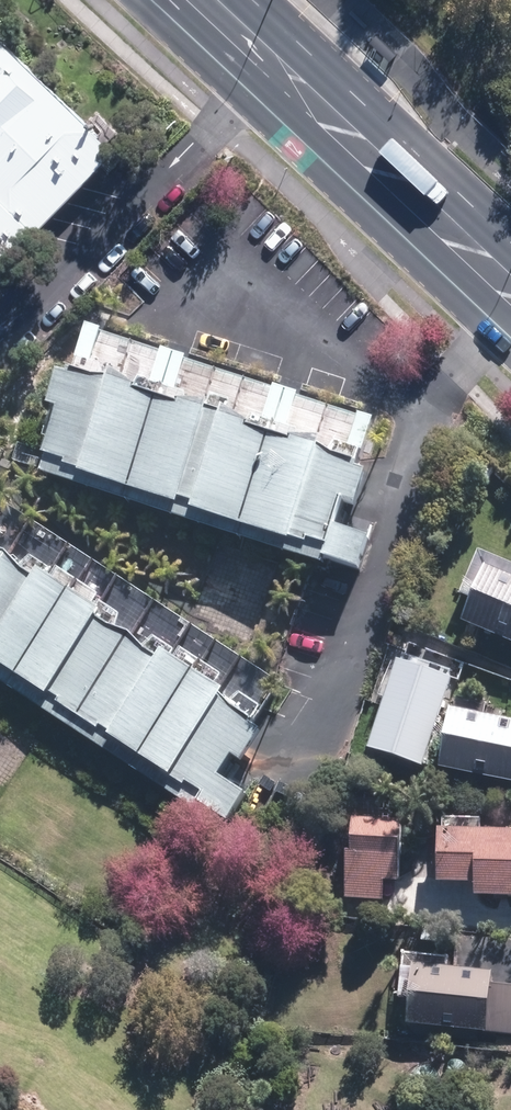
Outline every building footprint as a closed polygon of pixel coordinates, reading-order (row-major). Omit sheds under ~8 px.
[(69,99),(0,30),(0,168),(69,99)] [(398,55),(376,36),(370,43),(392,62),(398,55)] [(69,99),(0,168),(0,272),(43,230),(89,183),(122,150),(69,99)] [(87,383),(56,486),(354,574),(385,470),(87,383)] [(510,636),(510,552),(486,542),(467,589),(481,596),(471,620),(510,636)] [(0,547),(0,667),(241,828),(296,746),(0,547)] [(469,702),(471,695),(449,690),(439,736),(457,740),(452,761),(510,775),(510,711),(469,702)] [(360,919),(361,895),(391,896),(391,876),(407,877),(409,816),(398,816),(399,788),(356,786),(355,814),(352,895),(337,894),(336,918),(360,919)] [(450,875),(487,877),(486,890),(510,891),(510,823),(489,822),(490,814),(453,812),(450,875)] [(510,1026),(510,977),(507,977),(509,955),(407,946),(403,994),(419,996),(417,1018),(510,1026)]
